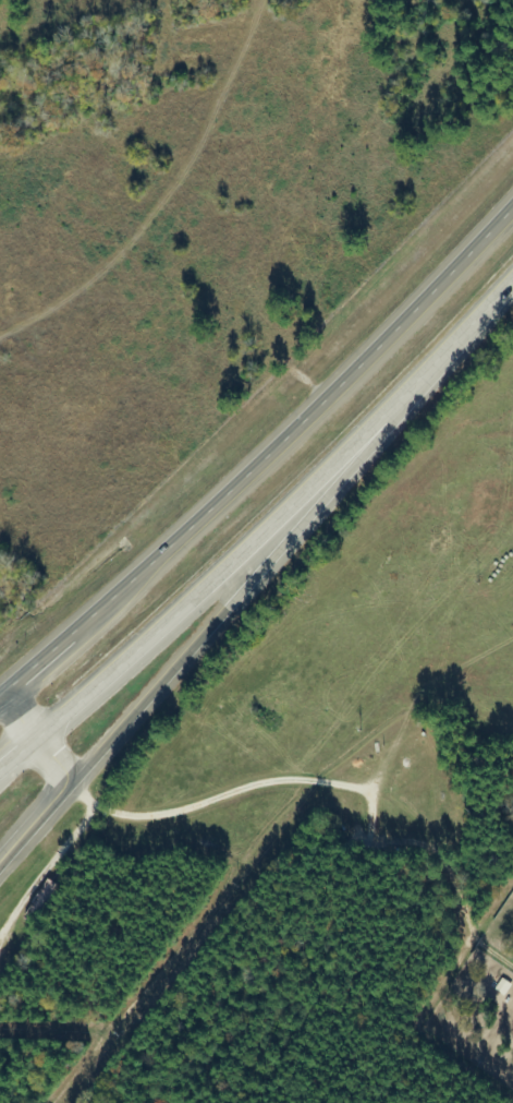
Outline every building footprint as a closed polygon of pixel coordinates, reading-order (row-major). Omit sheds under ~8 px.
[(59,885),(49,879),(23,919),(33,925),(59,885)]
